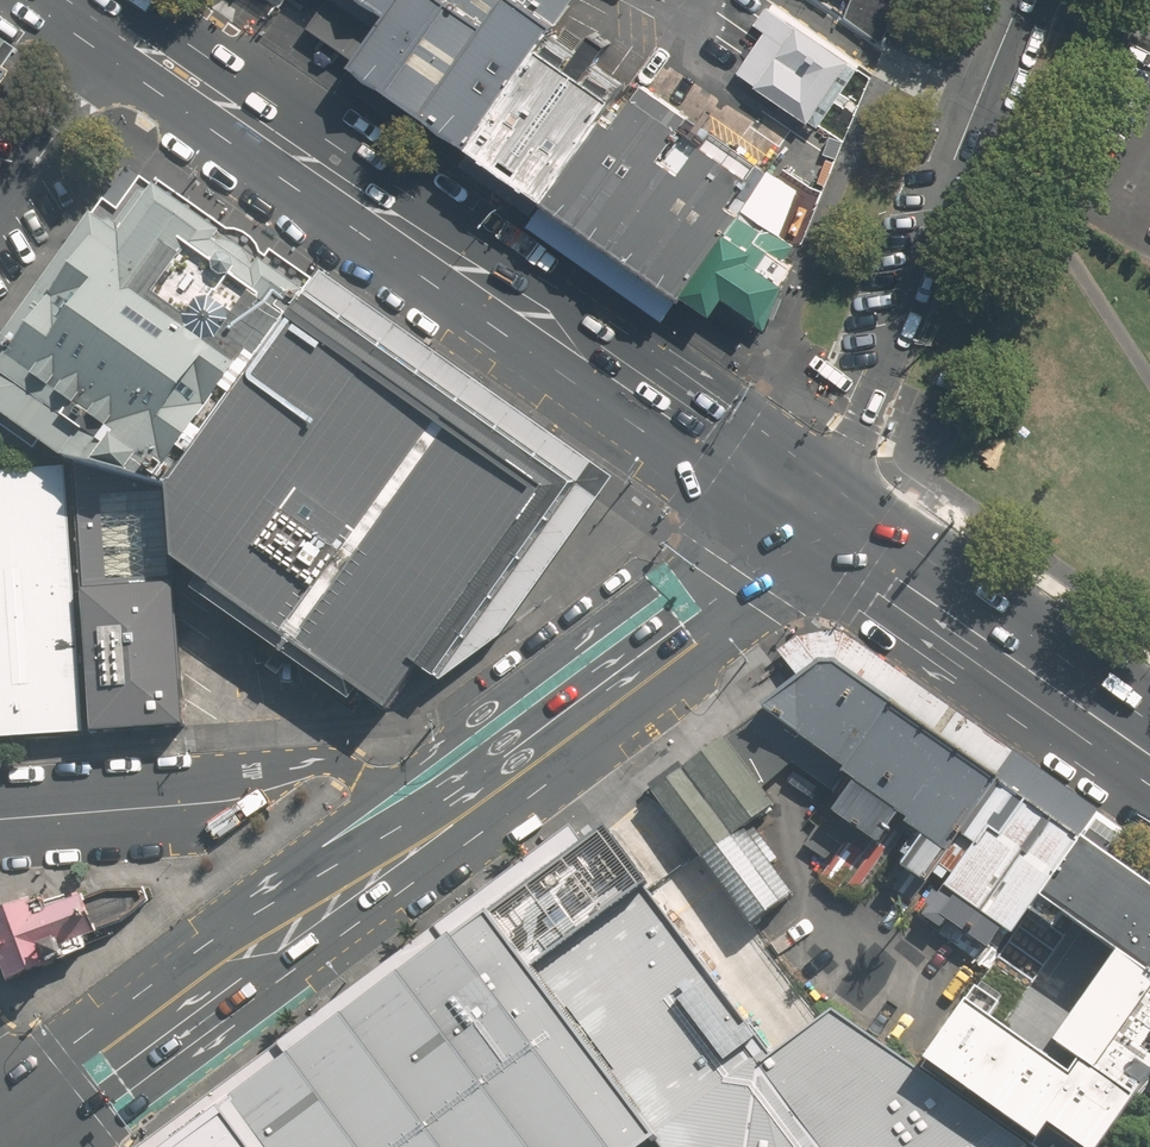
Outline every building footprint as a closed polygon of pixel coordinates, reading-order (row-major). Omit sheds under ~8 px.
[(315,23),(358,55),(390,11),(398,0),(332,0),(315,23)] [(391,78),(448,0),(398,0),(390,11),(358,55),(391,78)] [(425,105),(498,0),(448,0),(391,78),(425,105)] [(472,136),(541,38),(568,0),(498,0),(425,105),(472,136)] [(842,21),(880,45),(899,0),(851,0),(842,21)] [(733,66),(809,111),(844,53),(758,1),(748,17),(759,23),(733,66)] [(472,136),(512,165),(579,67),(541,38),(472,136)] [(579,67),(512,165),(547,191),(605,108),(611,100),(616,92),(579,67)] [(547,191),(580,213),(667,89),(646,75),(617,117),(605,108),(547,191)] [(580,213),(614,238),(672,157),(663,151),(694,107),(667,89),(580,213)] [(614,238),(646,261),(724,151),(703,136),(683,164),(672,157),(614,238)] [(646,261),(685,289),(739,209),(730,202),(753,168),(724,151),(646,261)] [(714,311),(720,302),(755,327),(786,286),(769,273),(791,240),(783,235),(775,230),(796,188),(767,169),(739,209),(685,289),(714,311)] [(48,471),(153,503),(290,309),(305,288),(124,172),(0,349),(0,439),(48,471)] [(558,493),(290,309),(153,503),(157,576),(371,726),(558,493)] [(0,479),(0,748),(78,743),(67,599),(59,475),(0,479)] [(155,592),(67,599),(78,743),(167,735),(155,592)] [(819,664),(757,715),(839,779),(852,788),(835,812),(879,843),(896,819),(944,853),(959,834),(998,781),(837,663),(819,664)] [(660,795),(756,922),(793,894),(743,827),(774,804),(762,788),(729,744),(660,795)] [(1082,842),(998,781),(959,834),(973,845),(928,907),(987,950),(1003,928),(1014,936),(1082,842)] [(191,1146),(1023,1146),(829,1012),(821,1018),(798,1034),(770,1054),(609,832),(485,926),(191,1146)] [(1082,842),(1042,899),(1119,953),(1056,1043),(1081,1061),(1071,1075),(966,1002),(925,1061),(1037,1139),(1048,1123),(1082,1146),(1097,1146),(1149,1072),(1149,890),(1104,858),(1082,842)] [(0,910),(0,955),(10,982),(57,965),(55,961),(66,957),(89,949),(84,937),(96,932),(84,898),(83,896),(49,908),(47,902),(45,897),(33,901),(32,898),(0,910)]
